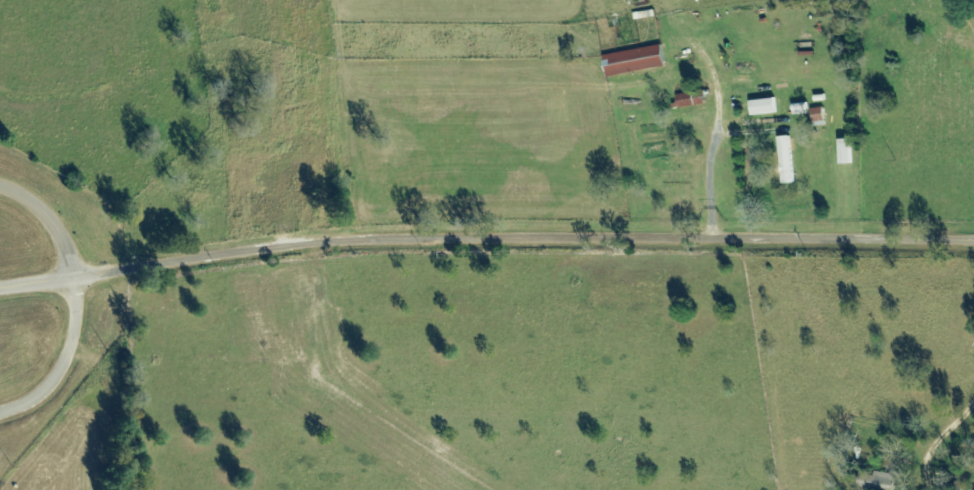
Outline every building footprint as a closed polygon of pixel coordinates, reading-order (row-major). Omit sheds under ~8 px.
[(604,51),(609,73),(666,61),(662,39),(604,51)] [(676,93),(708,86),(712,103),(680,110),(676,93)] [(752,98),(777,94),(780,106),(754,111),(752,98)] [(792,116),(808,116),(808,104),(792,105),(792,116)] [(814,127),(824,126),(822,109),(812,110),(814,127)] [(779,133),(790,131),(797,179),(786,181),(779,133)] [(844,136),(854,136),(854,159),(844,159),(844,136)] [(903,477),(874,472),(871,489),(901,489),(903,477)]
